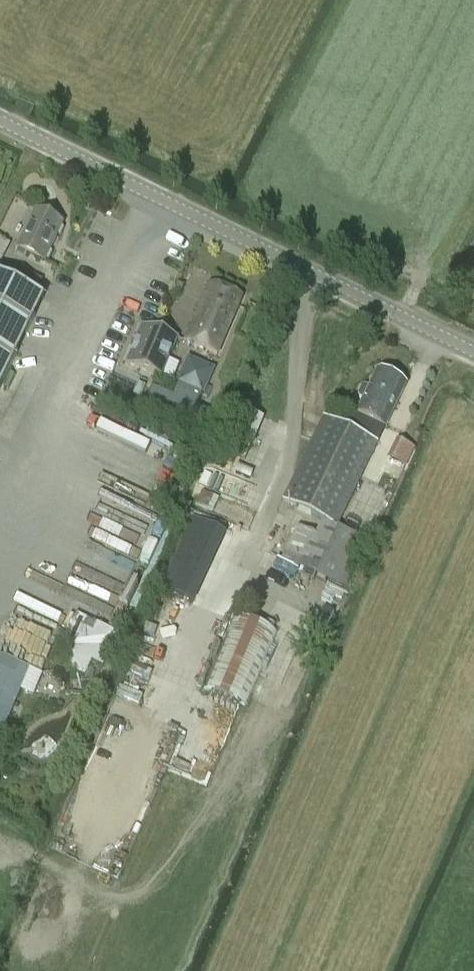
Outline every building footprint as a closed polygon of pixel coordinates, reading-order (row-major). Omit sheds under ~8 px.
[(45,262),(64,225),(37,211),(18,249),(45,262)] [(11,241),(0,238),(0,272),(11,241)] [(37,290),(41,282),(20,272),(16,280),(37,290)] [(44,299),(0,278),(0,389),(44,299)] [(242,297),(210,284),(185,342),(218,356),(242,297)] [(178,340),(142,325),(126,364),(161,379),(178,340)] [(204,395),(215,370),(188,358),(177,383),(179,384),(173,397),(168,409),(193,420),(204,425),(210,412),(199,408),(197,407),(203,394),(204,395)] [(353,412),(346,428),(324,419),(284,502),(324,522),(317,536),(298,527),(283,560),(346,590),(371,538),(363,534),(360,539),(338,529),(379,443),(363,436),(370,421),(386,429),(407,385),(378,371),(370,388),(366,386),(362,388),(359,395),(360,399),(364,401),(357,414),(353,412)] [(239,407),(243,398),(236,395),(232,404),(239,407)] [(210,412),(213,404),(202,399),(199,407),(210,412)] [(229,414),(227,409),(223,406),(217,407),(214,411),(215,417),(226,419),(229,414)] [(231,436),(225,451),(246,460),(252,445),(254,445),(265,419),(242,409),(231,435),(231,436)] [(408,467),(418,447),(399,438),(389,458),(408,467)] [(221,500),(203,492),(196,507),(214,515),(221,500)] [(193,605),(225,534),(193,520),(162,590),(193,605)] [(106,664),(119,631),(104,626),(109,612),(57,593),(54,603),(24,592),(15,617),(76,640),(67,664),(88,672),(93,660),(106,664)] [(233,614),(203,689),(245,707),(276,631),(233,614)]
